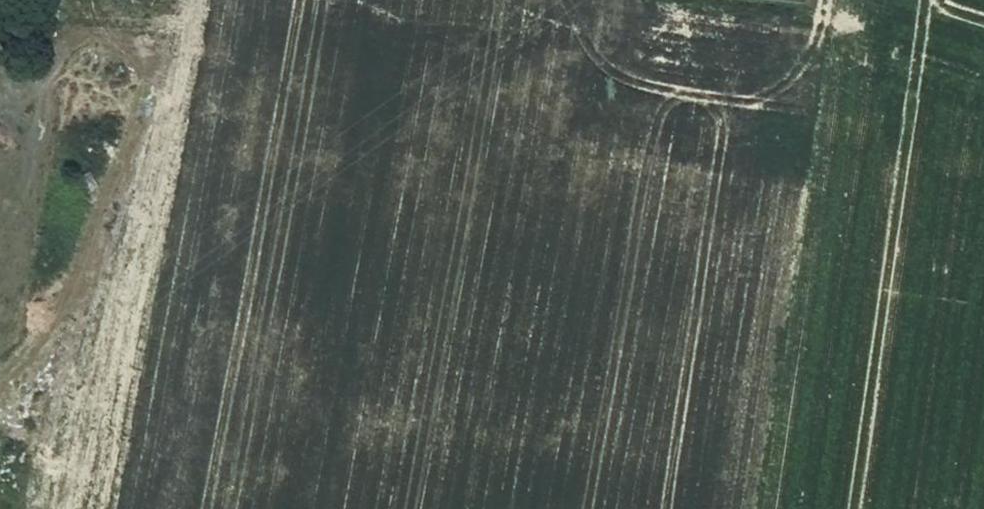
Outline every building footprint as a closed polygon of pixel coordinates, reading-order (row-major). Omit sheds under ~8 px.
[(96,359),(74,486),(109,492),(130,365),(96,359)]
